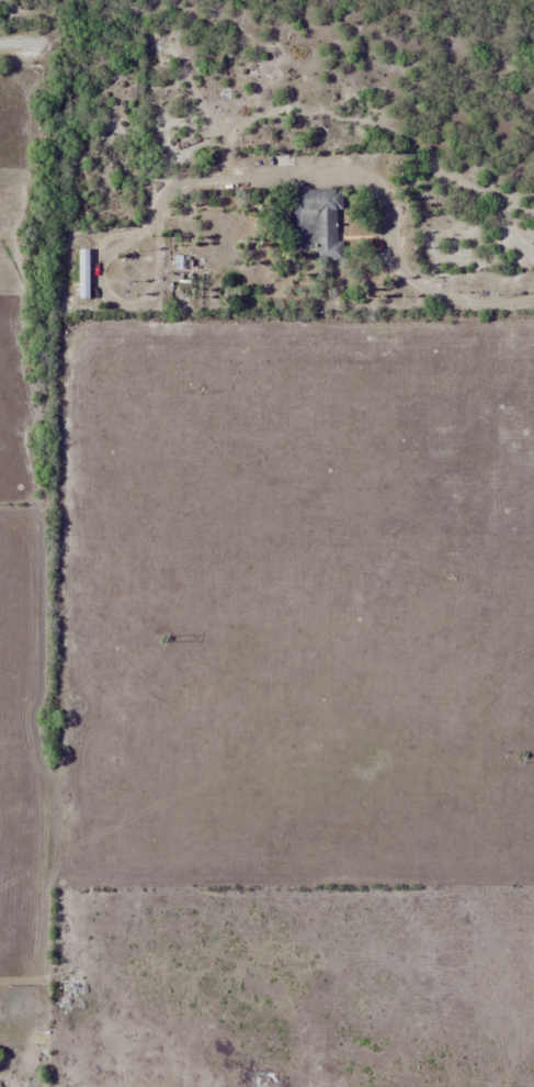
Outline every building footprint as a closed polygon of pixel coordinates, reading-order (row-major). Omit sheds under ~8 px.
[(339,210),(341,210),(341,190),(301,190),(302,245),(315,244),(316,260),(339,259),(339,210)] [(89,249),(78,249),(78,299),(89,299),(89,249)]
